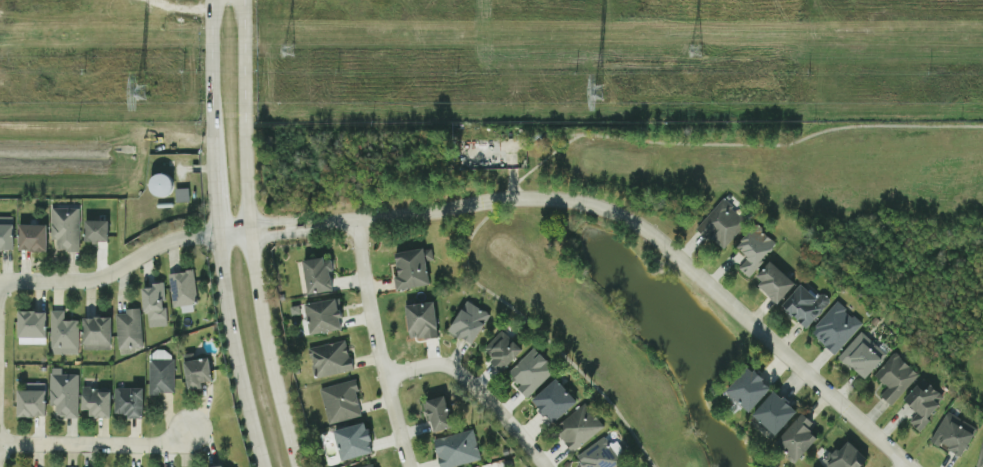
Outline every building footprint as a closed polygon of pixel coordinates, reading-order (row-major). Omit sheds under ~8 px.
[(145,182),(160,200),(175,187),(160,170),(145,182)] [(188,188),(174,189),(175,202),(188,202),(188,188)] [(697,226),(721,249),(748,222),(723,199),(697,226)] [(50,239),(56,239),(56,250),(78,251),(79,208),(50,208),(50,239)] [(0,217),(0,250),(12,250),(12,217),(0,217)] [(108,220),(84,220),(83,241),(108,241),(108,220)] [(17,250),(46,251),(46,224),(18,223),(17,250)] [(748,257),(738,268),(747,277),(777,244),(756,224),(736,246),(748,257)] [(395,253),(398,277),(394,277),(396,290),(429,285),(426,261),(433,260),(431,247),(395,253)] [(303,260),(307,294),(333,291),(330,270),(333,270),(331,257),(303,260)] [(778,302),(795,283),(771,260),(753,279),(778,302)] [(167,274),(173,307),(198,303),(192,270),(167,274)] [(145,327),(166,326),(164,282),(151,283),(151,287),(143,287),(145,327)] [(781,305),(806,327),(831,300),(821,292),(817,298),(801,283),(781,305)] [(309,334),(341,330),(337,298),(305,302),(309,334)] [(472,345),(490,315),(466,300),(448,330),(472,345)] [(438,337),(434,302),(406,304),(409,339),(438,337)] [(834,354),(861,324),(836,302),(809,332),(834,354)] [(142,347),(138,308),(124,309),(124,313),(114,314),(117,349),(142,347)] [(45,345),(46,311),(18,311),(17,344),(45,345)] [(63,311),(50,311),(49,354),(77,354),(78,320),(63,320),(63,311)] [(82,317),(82,350),(110,350),(111,317),(82,317)] [(482,350),(503,370),(522,350),(501,330),(482,350)] [(863,379),(886,356),(861,332),(838,356),(863,379)] [(345,340),(308,348),(314,379),(352,370),(345,340)] [(525,397),(555,370),(534,347),(506,373),(519,387),(517,388),(525,397)] [(887,387),(879,396),(891,405),(918,374),(893,352),(874,375),(887,387)] [(212,381),(209,357),(193,359),(193,353),(182,354),(187,390),(201,388),(201,382),(212,381)] [(174,360),(148,359),(148,394),(173,394),(174,360)] [(749,412),(771,387),(748,366),(725,391),(749,412)] [(78,374),(61,374),(61,368),(49,368),(49,405),(55,405),(55,417),(77,418),(78,374)] [(553,424),(577,401),(556,378),(531,400),(553,424)] [(328,425),(361,416),(355,392),(358,391),(355,379),(319,388),(328,425)] [(45,383),(27,383),(26,390),(17,390),(16,416),(45,417),(45,383)] [(917,412),(909,422),(918,430),(946,399),(930,385),(925,390),(918,384),(904,400),(917,412)] [(142,388),(113,388),(113,416),(143,416),(142,388)] [(110,417),(110,389),(81,389),(81,410),(89,410),(89,417),(110,417)] [(752,416),(776,435),(797,409),(773,390),(752,416)] [(451,428),(446,396),(426,399),(432,431),(451,428)] [(553,429),(572,452),(604,427),(584,403),(553,429)] [(977,429),(946,412),(929,442),(939,447),(941,444),(962,456),(977,429)] [(819,439),(808,428),(813,423),(804,413),(774,441),(794,462),(819,439)] [(341,461),(373,453),(366,422),(333,429),(341,461)] [(480,459),(471,429),(432,441),(440,466),(454,466),(480,459)] [(609,445),(604,437),(575,454),(583,466),(615,466),(622,463),(618,456),(624,453),(616,441),(609,445)] [(847,439),(823,462),(828,466),(862,466),(869,461),(847,439)]
